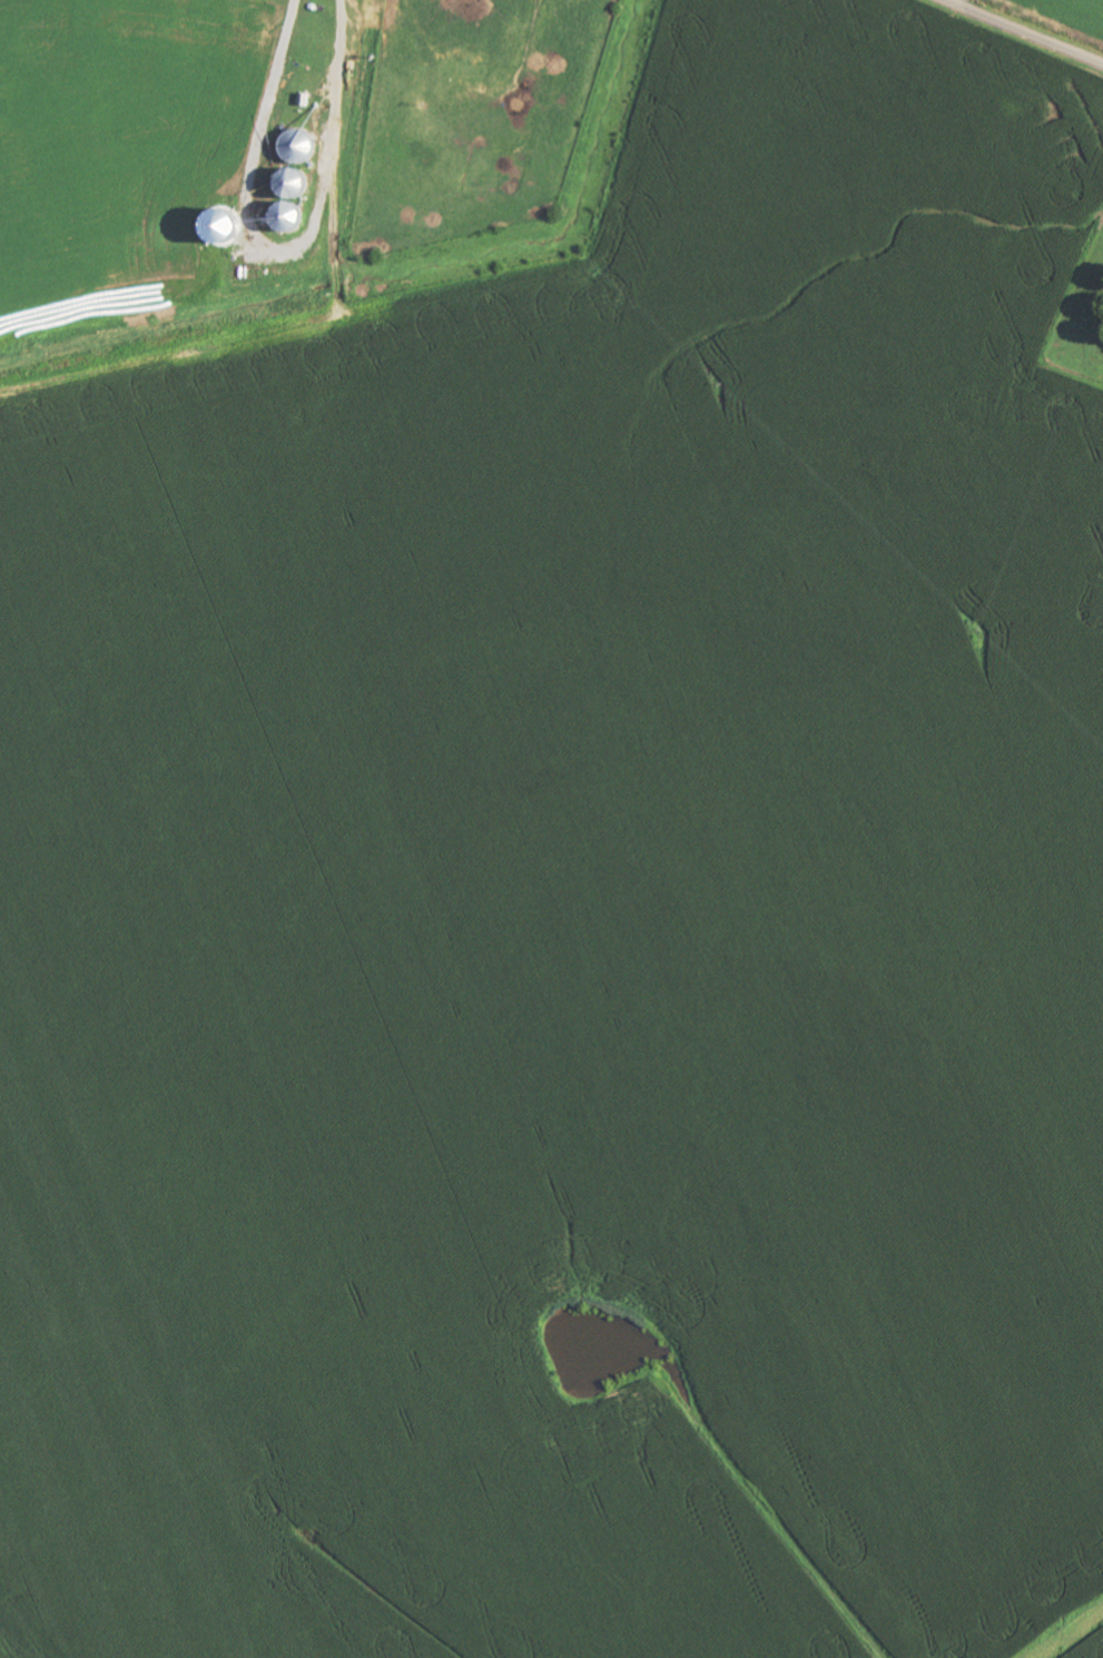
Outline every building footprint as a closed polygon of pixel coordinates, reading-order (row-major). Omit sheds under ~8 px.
[(317,88),(285,78),(277,106),(309,115),(317,88)]
